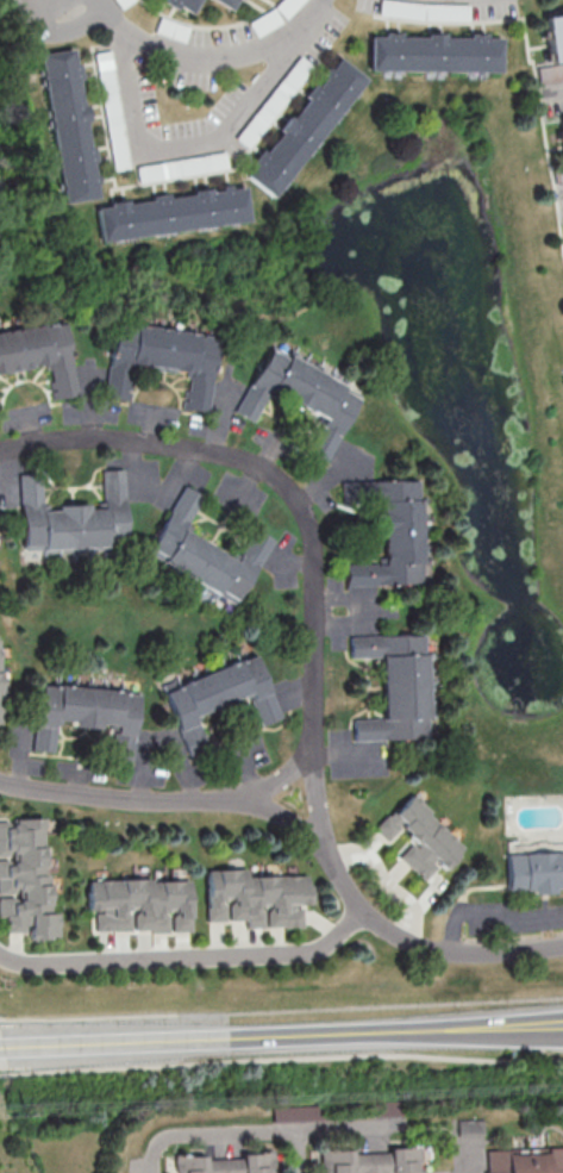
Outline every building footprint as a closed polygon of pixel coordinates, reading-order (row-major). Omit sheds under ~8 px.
[(194,15),(202,0),(166,0),(194,15)] [(242,0),(212,0),(235,13),(242,0)] [(555,64),(562,62),(562,16),(548,18),(555,64)] [(156,33),(184,43),(189,29),(161,19),(156,33)] [(505,37),(373,35),(372,71),(504,74),(505,37)] [(64,204),(100,199),(79,48),(43,54),(64,204)] [(248,178),(279,200),(367,79),(337,56),(248,178)] [(98,204),(102,241),(251,225),(247,188),(98,204)] [(78,395),(68,324),(0,333),(0,373),(52,366),(56,398),(78,395)] [(130,400),(134,367),(189,373),(185,410),(211,413),(219,336),(116,324),(108,398),(130,400)] [(330,463),(364,394),(270,347),(238,413),(256,422),(272,390),(326,416),(308,452),(330,463)] [(103,470),(104,506),(43,508),(42,474),(21,475),(23,551),(128,549),(126,470),(103,470)] [(343,482),(343,505),(385,504),(387,564),(347,566),(347,588),(427,586),(424,480),(343,482)] [(274,540),(256,529),(239,560),(185,531),(204,496),(185,486),(147,556),(238,606),(274,540)] [(355,742),(431,740),(429,636),(351,638),(351,661),(384,660),(385,720),(355,720),(355,742)] [(186,746),(205,740),(197,718),(252,699),(262,727),(281,721),(260,658),(167,689),(186,746)] [(141,694),(42,686),(36,753),(56,754),(59,725),(116,730),(113,760),(135,763),(141,694)] [(401,857),(427,883),(444,866),(448,871),(468,851),(413,795),(377,829),(390,843),(403,830),(415,843),(401,857)] [(34,934),(34,941),(56,940),(53,820),(0,822),(0,910),(0,917),(11,917),(12,934),(34,934)] [(508,853),(562,850),(562,887),(556,887),(556,891),(534,892),(534,887),(509,888),(508,853)] [(211,922),(250,921),(250,928),(269,928),(306,928),(305,906),(313,906),(313,877),(251,878),(251,871),(210,872),(211,922)] [(196,881),(92,882),(92,913),(101,913),(101,932),(196,931),(196,881)] [(325,1150),(326,1172),(420,1172),(419,1146),(325,1150)] [(488,1172),(562,1172),(562,1150),(488,1149),(488,1172)] [(180,1154),(181,1172),(276,1172),(276,1152),(180,1154)]
